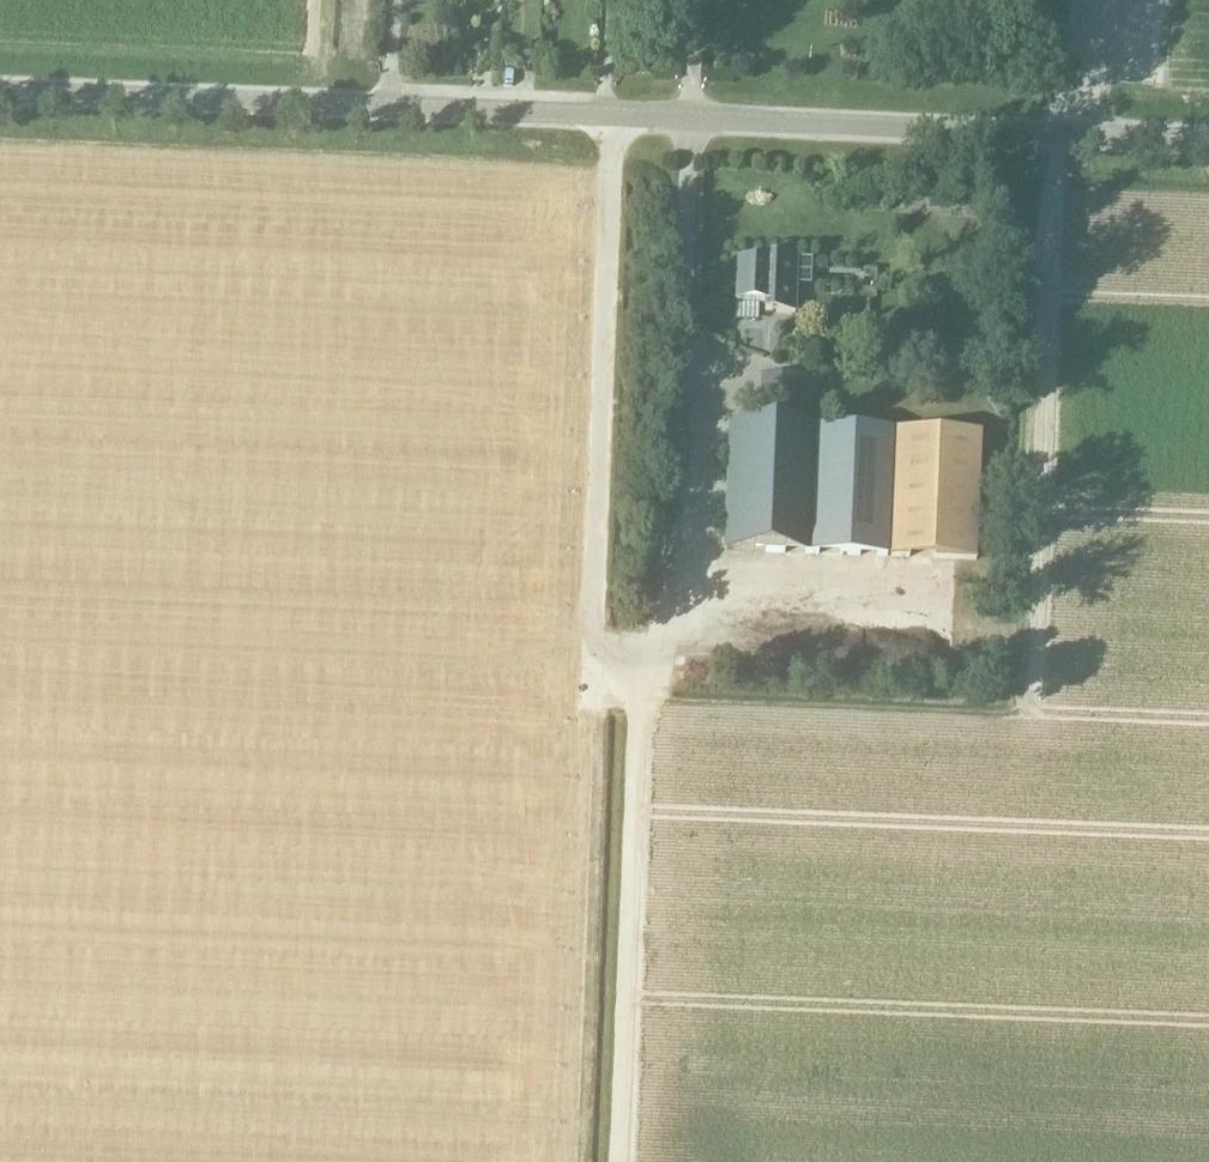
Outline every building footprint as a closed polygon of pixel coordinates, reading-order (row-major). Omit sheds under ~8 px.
[(766,265),(736,263),(735,305),(764,306),(764,313),(794,314),(795,286),(788,285),(789,258),(766,258),(766,265)] [(799,407),(800,372),(771,371),(770,406),(799,407)] [(895,432),(895,434),(891,434),(891,431),(730,424),(724,550),(886,557),(886,555),(890,555),(890,557),(975,560),(980,435),(895,432)]
